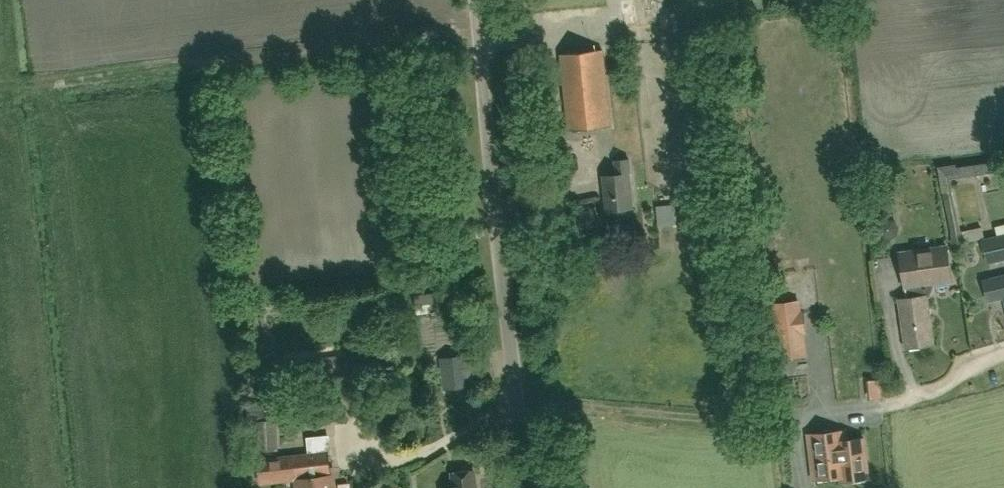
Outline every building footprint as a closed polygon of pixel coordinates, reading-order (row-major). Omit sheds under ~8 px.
[(568,131),(610,126),(603,50),(561,55),(568,131)] [(605,210),(633,208),(630,174),(631,174),(629,159),(613,160),(615,176),(602,177),(605,210)] [(1003,171),(1003,159),(938,168),(941,193),(953,190),(951,178),(1003,171)] [(993,214),(1003,214),(1003,190),(991,191),(993,214)] [(964,242),(977,238),(975,228),(960,231),(952,195),(943,197),(953,245),(964,242)] [(995,238),(1000,259),(1003,258),(1003,235),(995,238)] [(909,299),(899,301),(906,349),(933,345),(926,302),(933,284),(951,281),(946,247),(898,255),(903,288),(907,288),(909,299)] [(984,280),(989,301),(1003,297),(1003,275),(984,280)] [(805,356),(802,332),(806,331),(803,312),(799,313),(798,300),(774,303),(781,359),(805,356)] [(359,352),(380,350),(378,334),(358,337),(359,352)] [(280,363),(281,374),(284,393),(307,392),(321,389),(322,394),(346,391),(341,355),(320,358),(299,361),(280,363)] [(444,390),(468,387),(464,355),(440,358),(444,390)] [(886,379),(873,380),(874,399),(887,398),(886,379)] [(247,405),(249,452),(279,451),(278,420),(266,420),(265,404),(247,405)] [(813,479),(840,475),(841,481),(868,478),(863,437),(845,440),(844,430),(807,435),(813,479)] [(335,450),(334,435),(312,436),(313,451),(335,450)] [(260,461),(262,482),(296,478),(297,487),(334,487),(334,484),(332,484),(329,454),(260,461)] [(473,471),(454,474),(455,487),(475,487),(473,471)]
